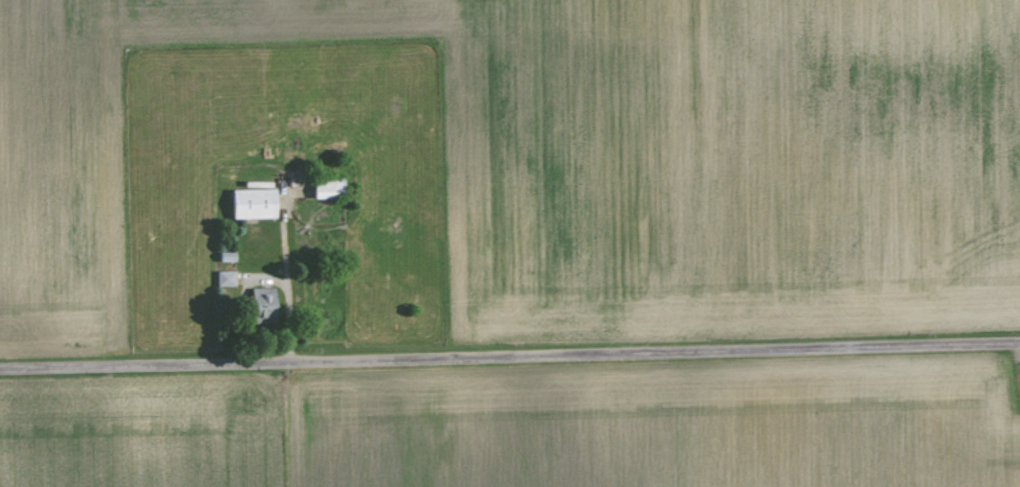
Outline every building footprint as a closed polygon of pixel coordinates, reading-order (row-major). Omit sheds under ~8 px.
[(308,198),(338,197),(338,180),(307,181),(308,198)] [(270,182),(240,182),(239,190),(226,190),(226,219),(269,219),(270,182)] [(232,286),(232,271),(213,271),(213,287),(232,286)] [(269,288),(244,288),(244,322),(269,322),(269,288)]
